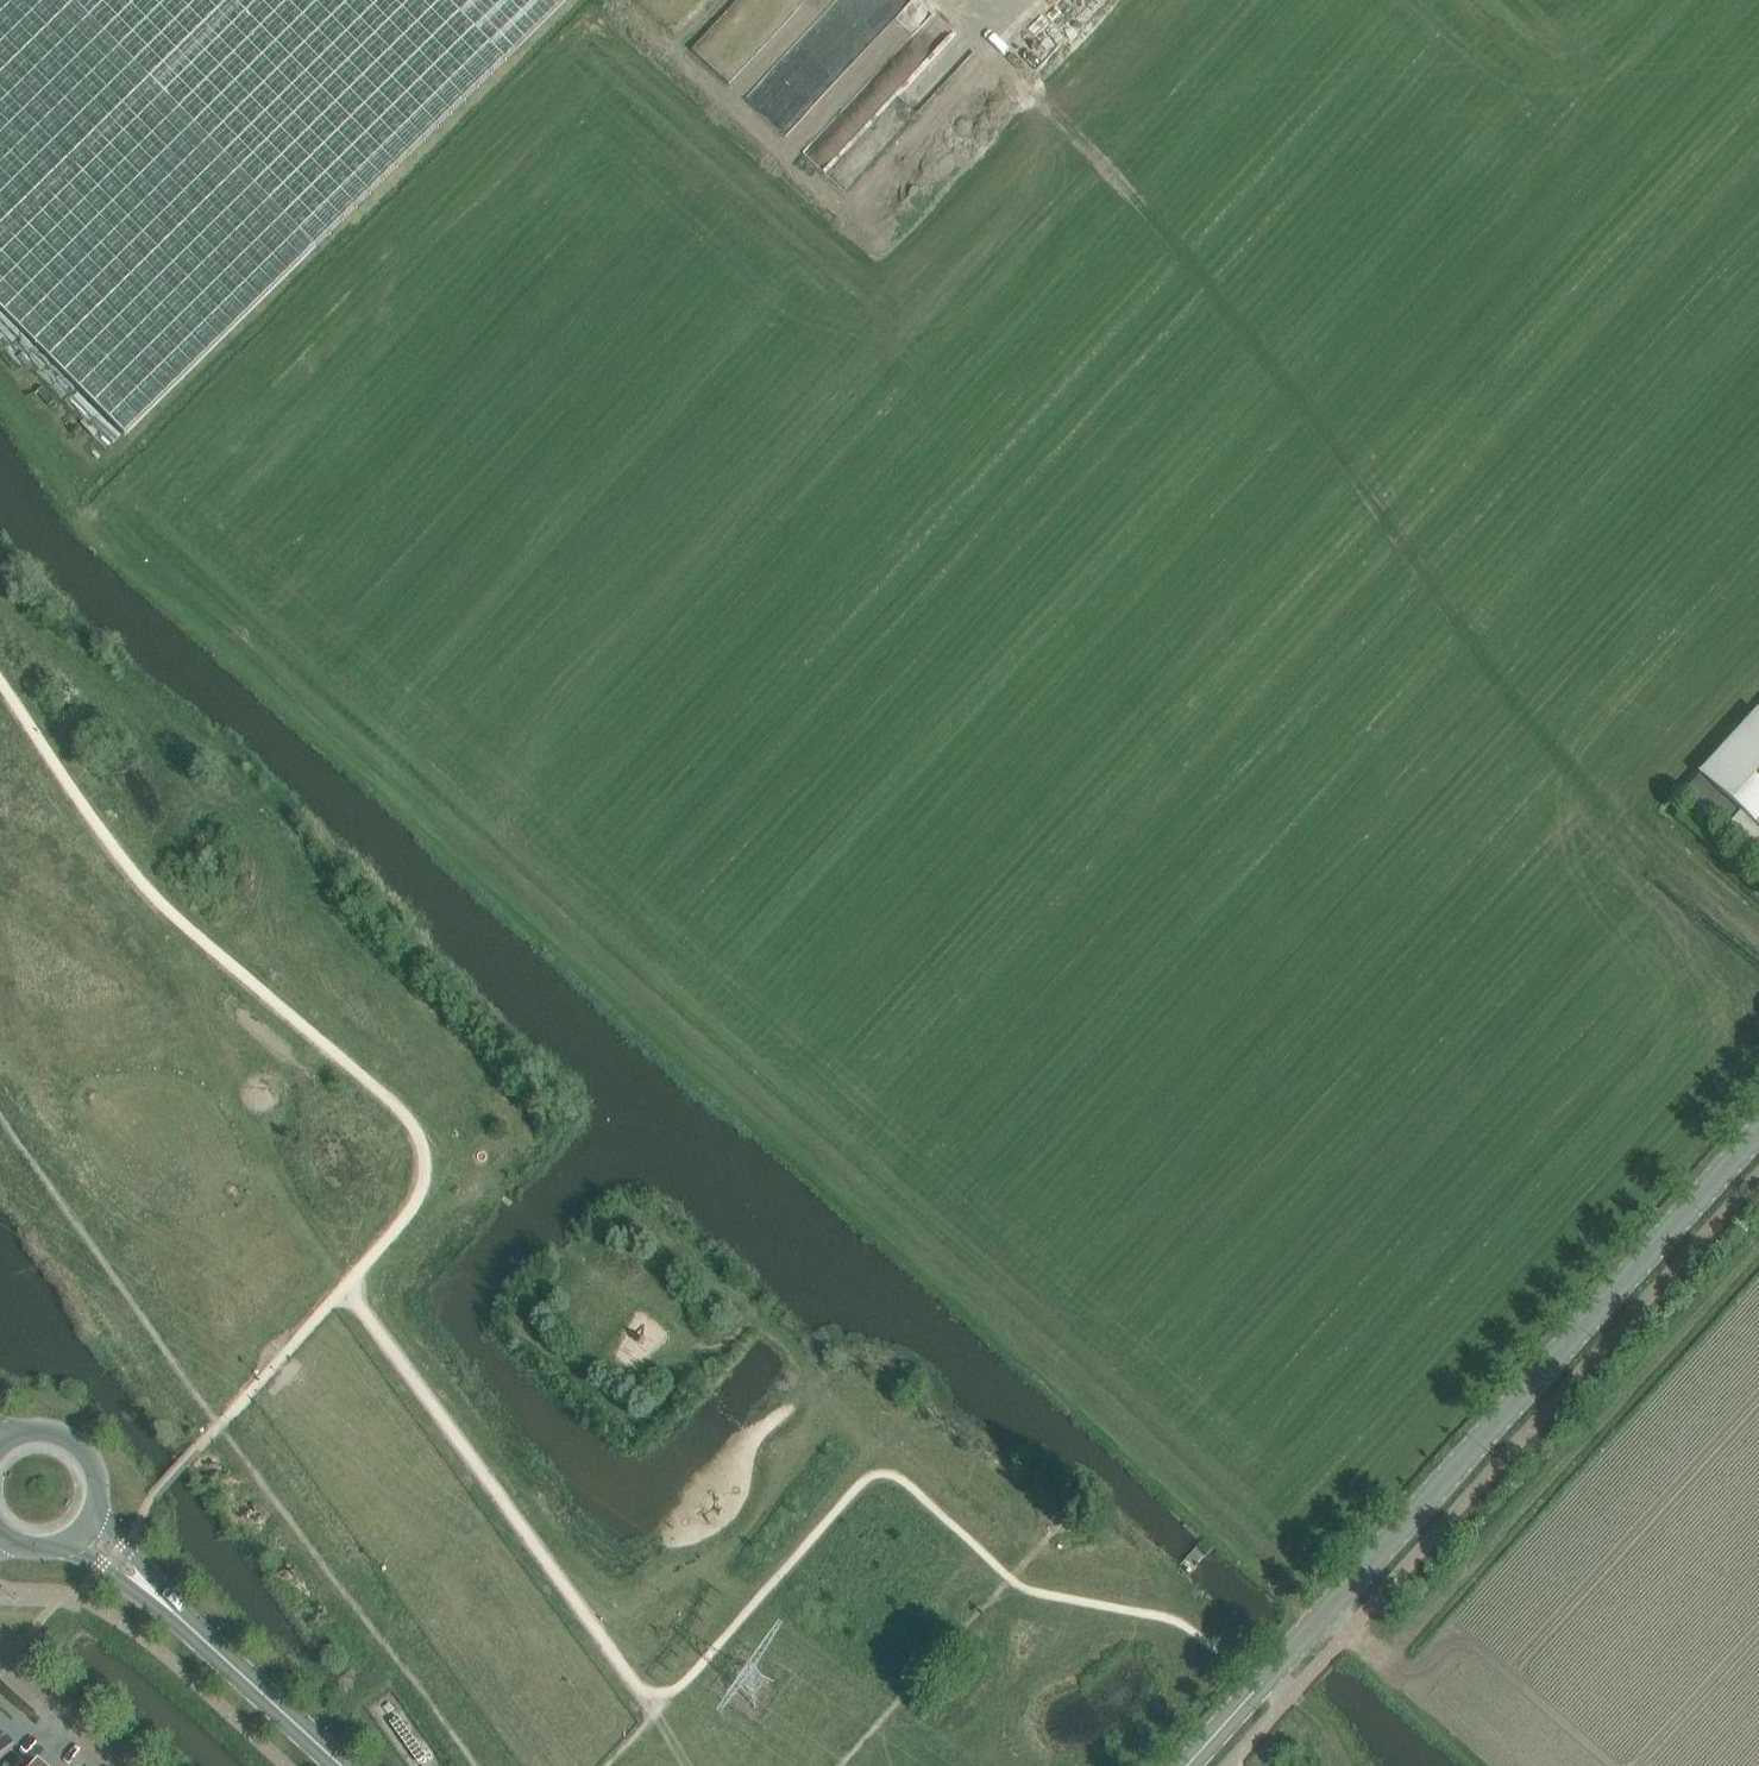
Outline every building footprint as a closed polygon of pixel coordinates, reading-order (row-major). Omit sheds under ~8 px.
[(567,0),(0,0),(0,308),(126,434),(567,0)] [(1756,711),(1700,773),(1743,812),(1729,827),(1756,852),(1757,851),(1743,839),(1757,825),(1758,827),(1758,714),(1756,711)] [(1700,773),(1687,787),(1729,827),(1743,812),(1700,773)] [(0,1735),(0,1765),(21,1765),(25,1762),(12,1750),(16,1747),(7,1739),(6,1740),(0,1735)]
